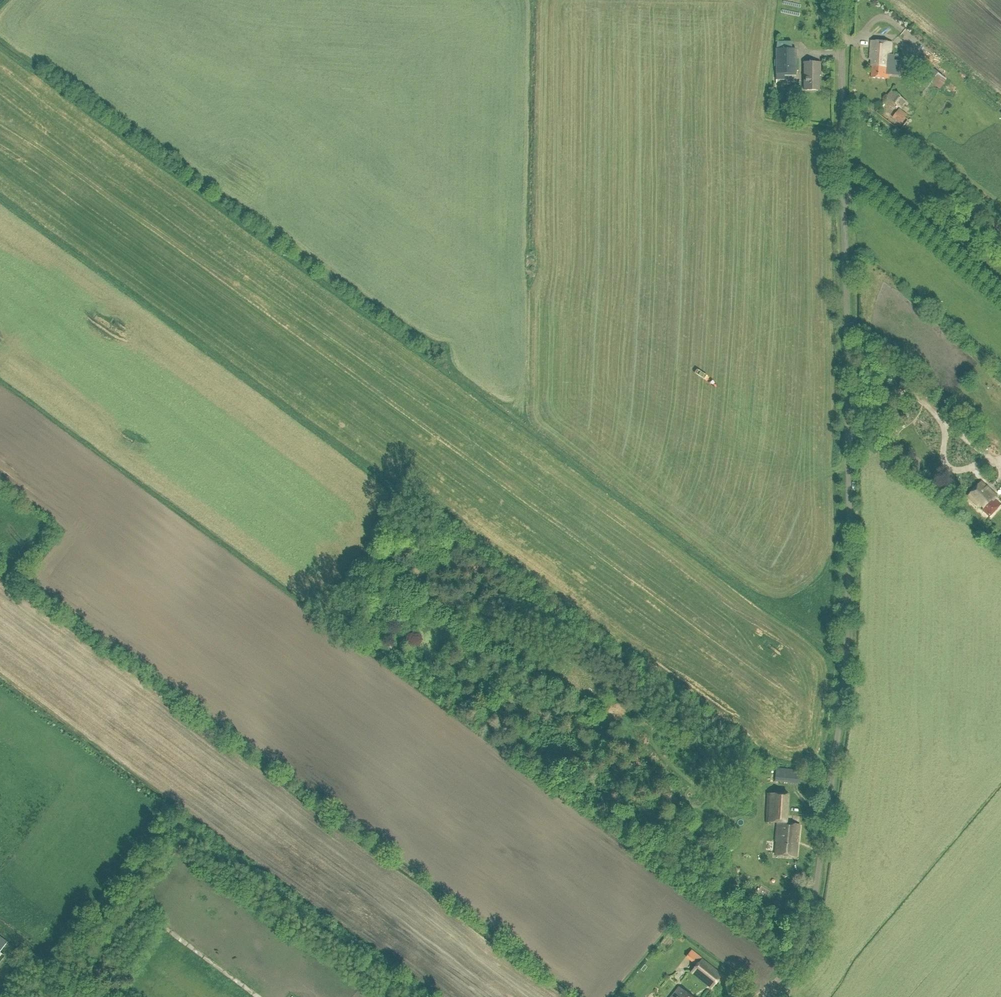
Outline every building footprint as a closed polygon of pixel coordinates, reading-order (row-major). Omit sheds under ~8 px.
[(890,68),(892,43),(871,41),(870,60),(873,60),(872,78),(888,79),(889,68),(890,68)] [(796,49),(775,49),(775,74),(797,74),(796,49)] [(819,74),(820,74),(820,63),(804,63),(804,90),(819,90),(819,74)] [(928,65),(917,82),(927,89),(932,83),(940,90),(948,79),(928,65)] [(908,103),(892,90),(886,97),(902,110),(908,103)] [(893,118),(900,124),(907,115),(900,109),(893,118)] [(1000,505),(995,500),(998,497),(982,481),(968,497),(978,506),(980,504),(984,508),(982,510),(990,517),(1000,505)] [(800,770),(776,768),(775,782),(799,784),(800,770)] [(788,793),(767,792),(766,823),(777,824),(775,842),(776,842),(776,845),(775,855),(796,857),(797,842),(798,842),(799,825),(786,823),(788,793)] [(711,988),(722,975),(701,959),(691,972),(711,988)] [(679,987),(671,996),(691,996),(679,987)]
